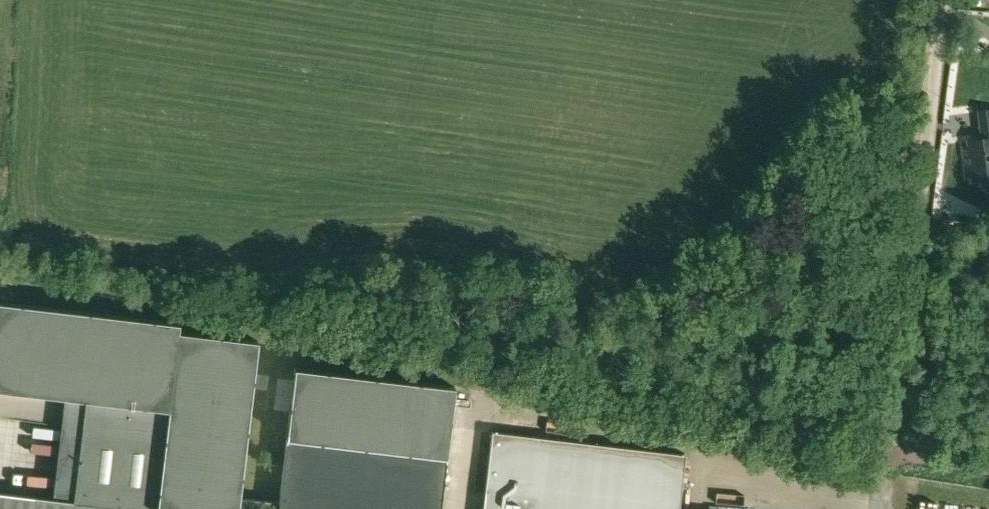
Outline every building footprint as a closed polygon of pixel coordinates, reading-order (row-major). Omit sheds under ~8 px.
[(978,111),(980,125),(982,138),(967,140),(968,146),(963,147),(967,175),(972,175),(972,181),(981,179),(982,187),(987,190),(988,190),(988,109),(978,111)] [(277,502),(239,497),(257,341),(178,331),(179,323),(0,302),(0,390),(85,400),(77,476),(0,467),(0,508),(276,508),(277,502)] [(455,387),(294,368),(277,502),(276,508),(440,508),(455,387)] [(686,455),(492,432),(483,508),(679,508),(686,455)]
